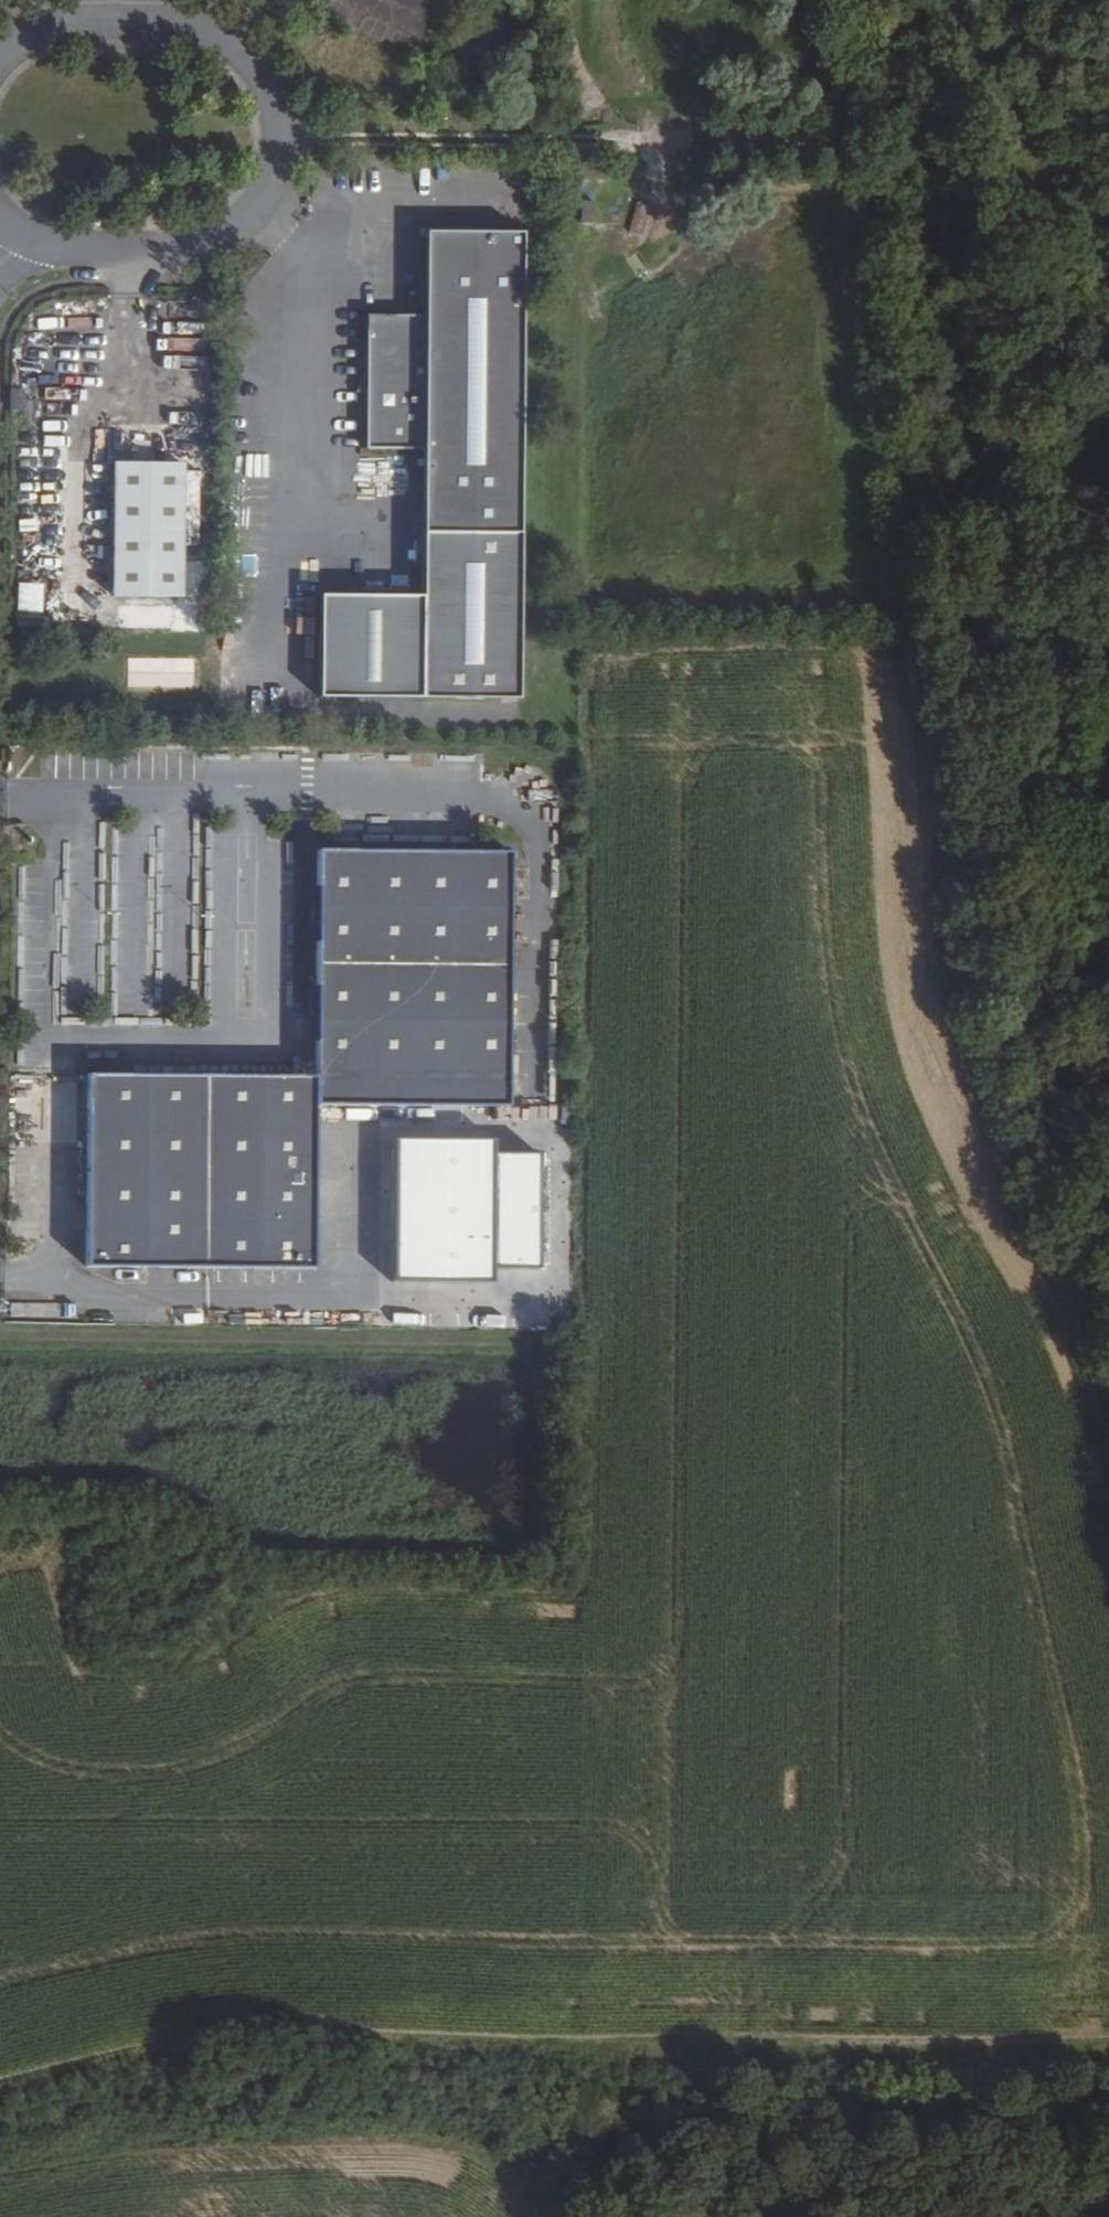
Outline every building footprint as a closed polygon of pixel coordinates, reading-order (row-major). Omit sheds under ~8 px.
[(582,208),(581,230),(595,230),(596,208),(582,208)] [(425,322),(367,322),(366,456),(423,457),(422,599),(321,597),(320,698),(518,699),(523,239),(426,239),(425,322)] [(22,397),(9,396),(8,416),(21,417),(22,397)] [(181,599),(183,465),(114,464),(112,598),(181,599)] [(42,614),(43,582),(19,582),(18,613),(42,614)] [(314,1076),(315,1106),(507,1108),(510,853),(318,849),(314,1076)] [(315,1106),(314,1076),(87,1074),(86,1267),(312,1269),(315,1106)] [(392,1284),(493,1285),(493,1271),(540,1271),(541,1156),(494,1155),(494,1142),(394,1141),(392,1284)]
